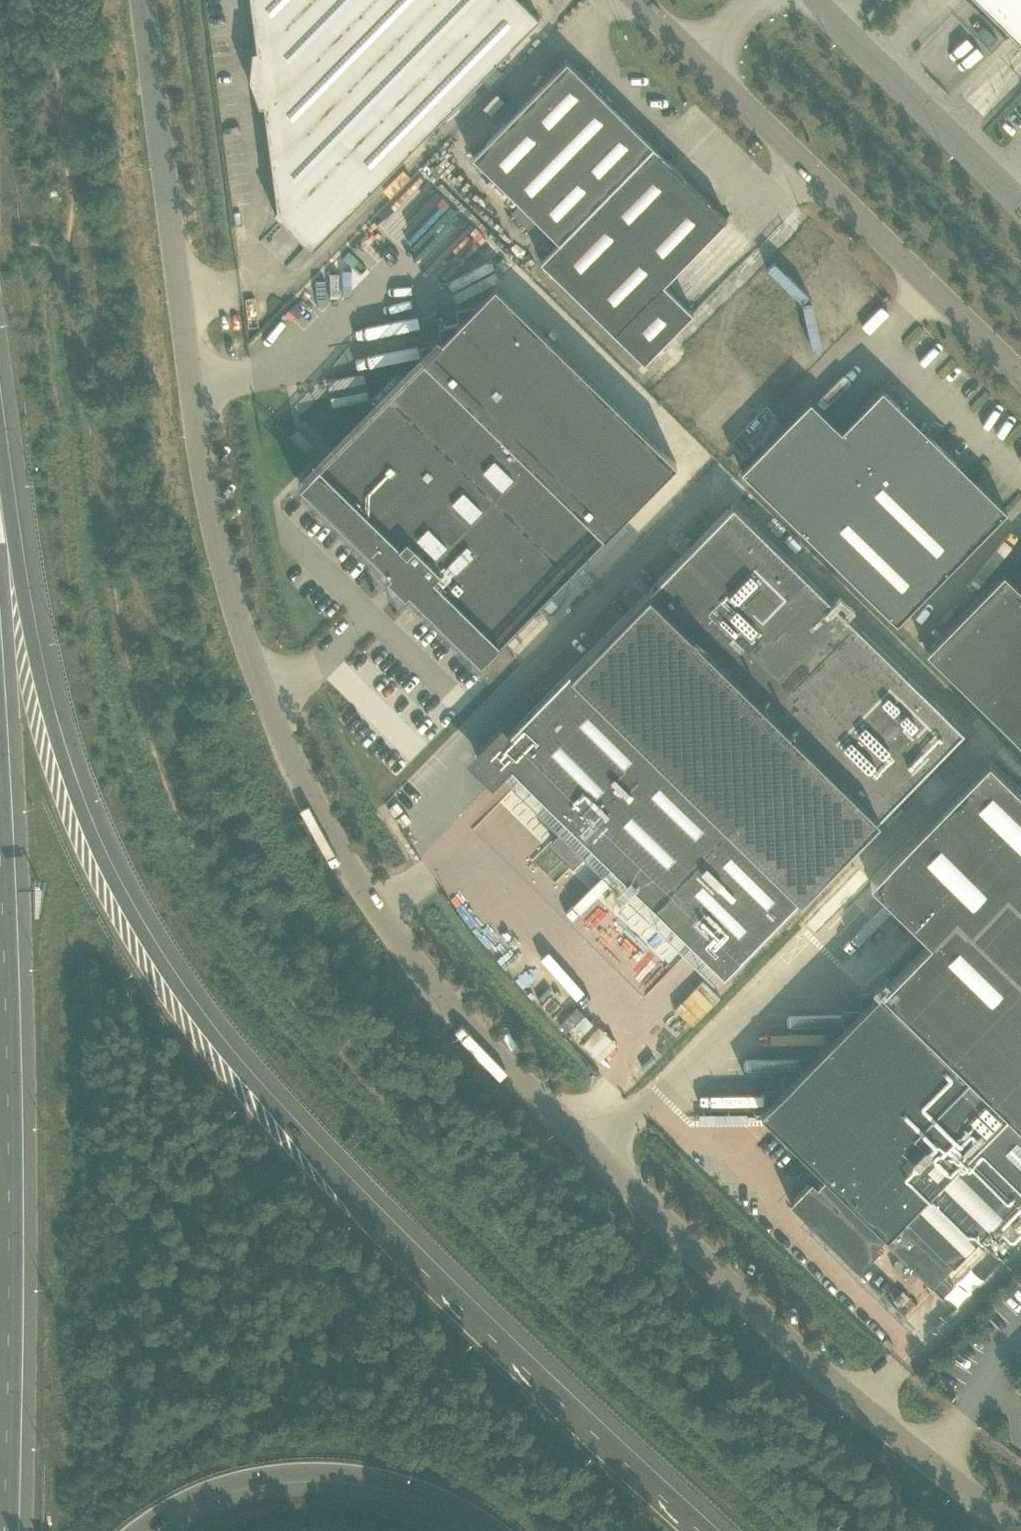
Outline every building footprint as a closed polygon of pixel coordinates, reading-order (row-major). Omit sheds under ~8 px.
[(282,219),(312,248),(370,190),(369,189),(507,47),(508,48),(539,17),(522,0),(252,0),(279,206),(274,211),(282,219)] [(1020,41),(1020,0),(979,0),(1020,41)] [(654,144),(647,137),(568,59),(473,154),(559,240),(654,144)] [(540,260),(644,362),(693,312),(663,283),(727,218),(654,144),(559,240),(540,260)] [(421,254),(433,264),(465,228),(447,212),(435,226),(441,231),(421,254)] [(406,595),(408,593),(481,663),(502,642),(676,463),(495,284),(476,303),(456,307),(458,321),(438,325),(441,339),(420,343),(423,357),(298,485),(388,573),(385,575),(406,595)] [(897,622),(1007,509),(882,387),(841,429),(811,399),(741,469),(897,622)] [(504,728),(477,756),(497,776),(509,764),(655,904),(824,730),(810,716),(824,701),(803,681),(859,624),(734,502),(509,734),(504,728)] [(1019,586),(1004,571),(926,650),(1020,742),(1020,584),(1019,586)] [(885,820),(890,825),(905,810),(868,773),(865,777),(835,748),(825,759),(823,758),(746,838),(803,895),(872,824),(877,829),(885,820)] [(870,878),(930,937),(882,987),(1008,1110),(998,1120),(1020,1143),(1020,790),(988,758),(870,878)] [(827,1175),(820,1182),(814,1177),(790,1202),(858,1269),(880,1247),(877,1244),(884,1237),(942,1294),(954,1281),(943,1272),(1016,1199),(968,1152),(998,1120),(1008,1110),(882,987),(875,993),(861,993),(861,1008),(858,1011),(844,1011),(844,1025),(841,1029),(826,1029),(826,1043),(815,1055),(800,1055),(801,1069),(798,1073),(783,1073),(783,1087),(780,1090),(766,1090),(766,1105),(761,1110),(827,1175)]
